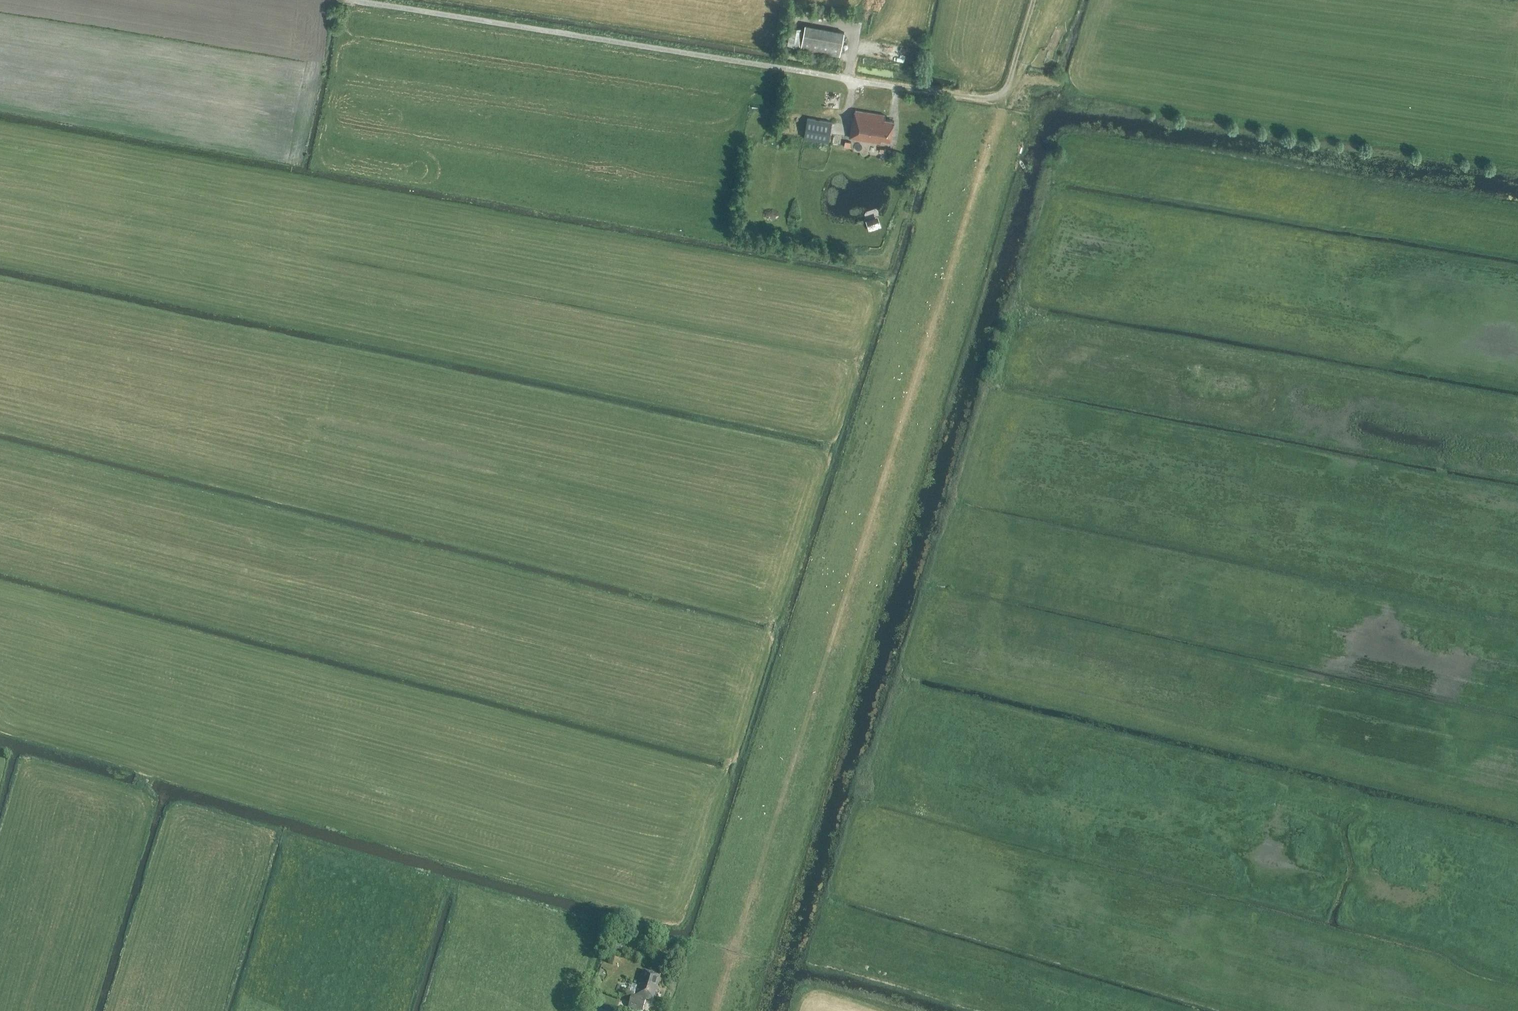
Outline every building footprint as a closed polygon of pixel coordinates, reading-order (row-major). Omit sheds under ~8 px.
[(840,56),(845,32),(805,24),(800,49),(840,56)] [(803,29),(790,27),(787,45),(800,48),(803,29)] [(884,119),(885,115),(855,110),(853,118),(852,118),(852,121),(850,120),(849,123),(851,123),(849,138),(881,143),(881,139),(890,140),(893,120),(884,119)] [(804,138),(807,120),(783,116),(780,134),(804,138)] [(807,120),(804,138),(828,142),(831,122),(807,118),(807,120)] [(844,147),(846,136),(834,135),(832,145),(844,147)] [(866,212),(871,229),(884,226),(879,208),(866,212)] [(660,976),(643,971),(640,983),(639,982),(638,986),(631,984),(631,986),(629,985),(627,991),(629,992),(629,994),(632,995),(628,1008),(640,1010),(642,1010),(646,999),(654,1001),(658,988),(657,987),(660,976)] [(615,1007),(594,1001),(591,1010),(614,1010),(615,1007)]
